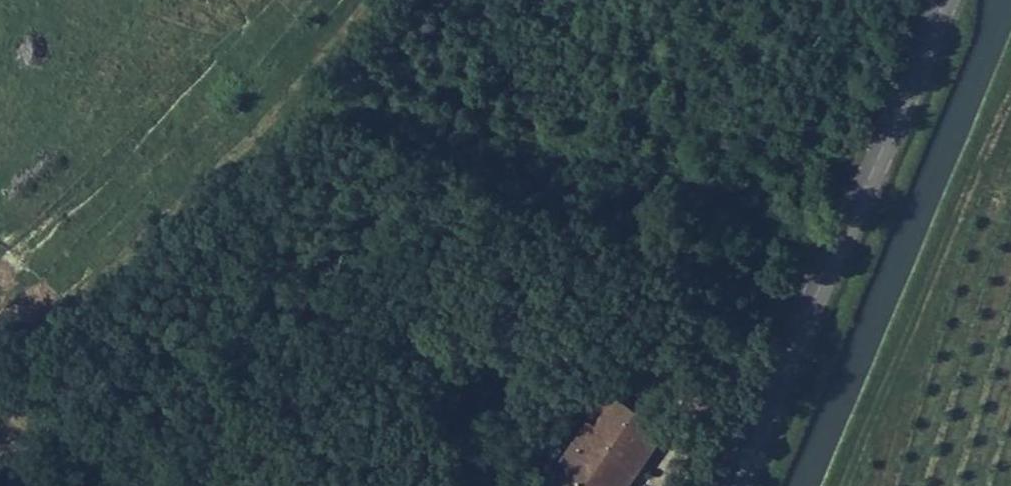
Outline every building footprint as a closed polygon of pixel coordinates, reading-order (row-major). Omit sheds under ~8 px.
[(635,370),(620,393),(602,420),(618,432),(650,455),(675,417),(684,424),(716,377),(665,344),(657,355),(644,375),(635,370)] [(659,462),(684,424),(675,417),(650,455),(659,462)]
